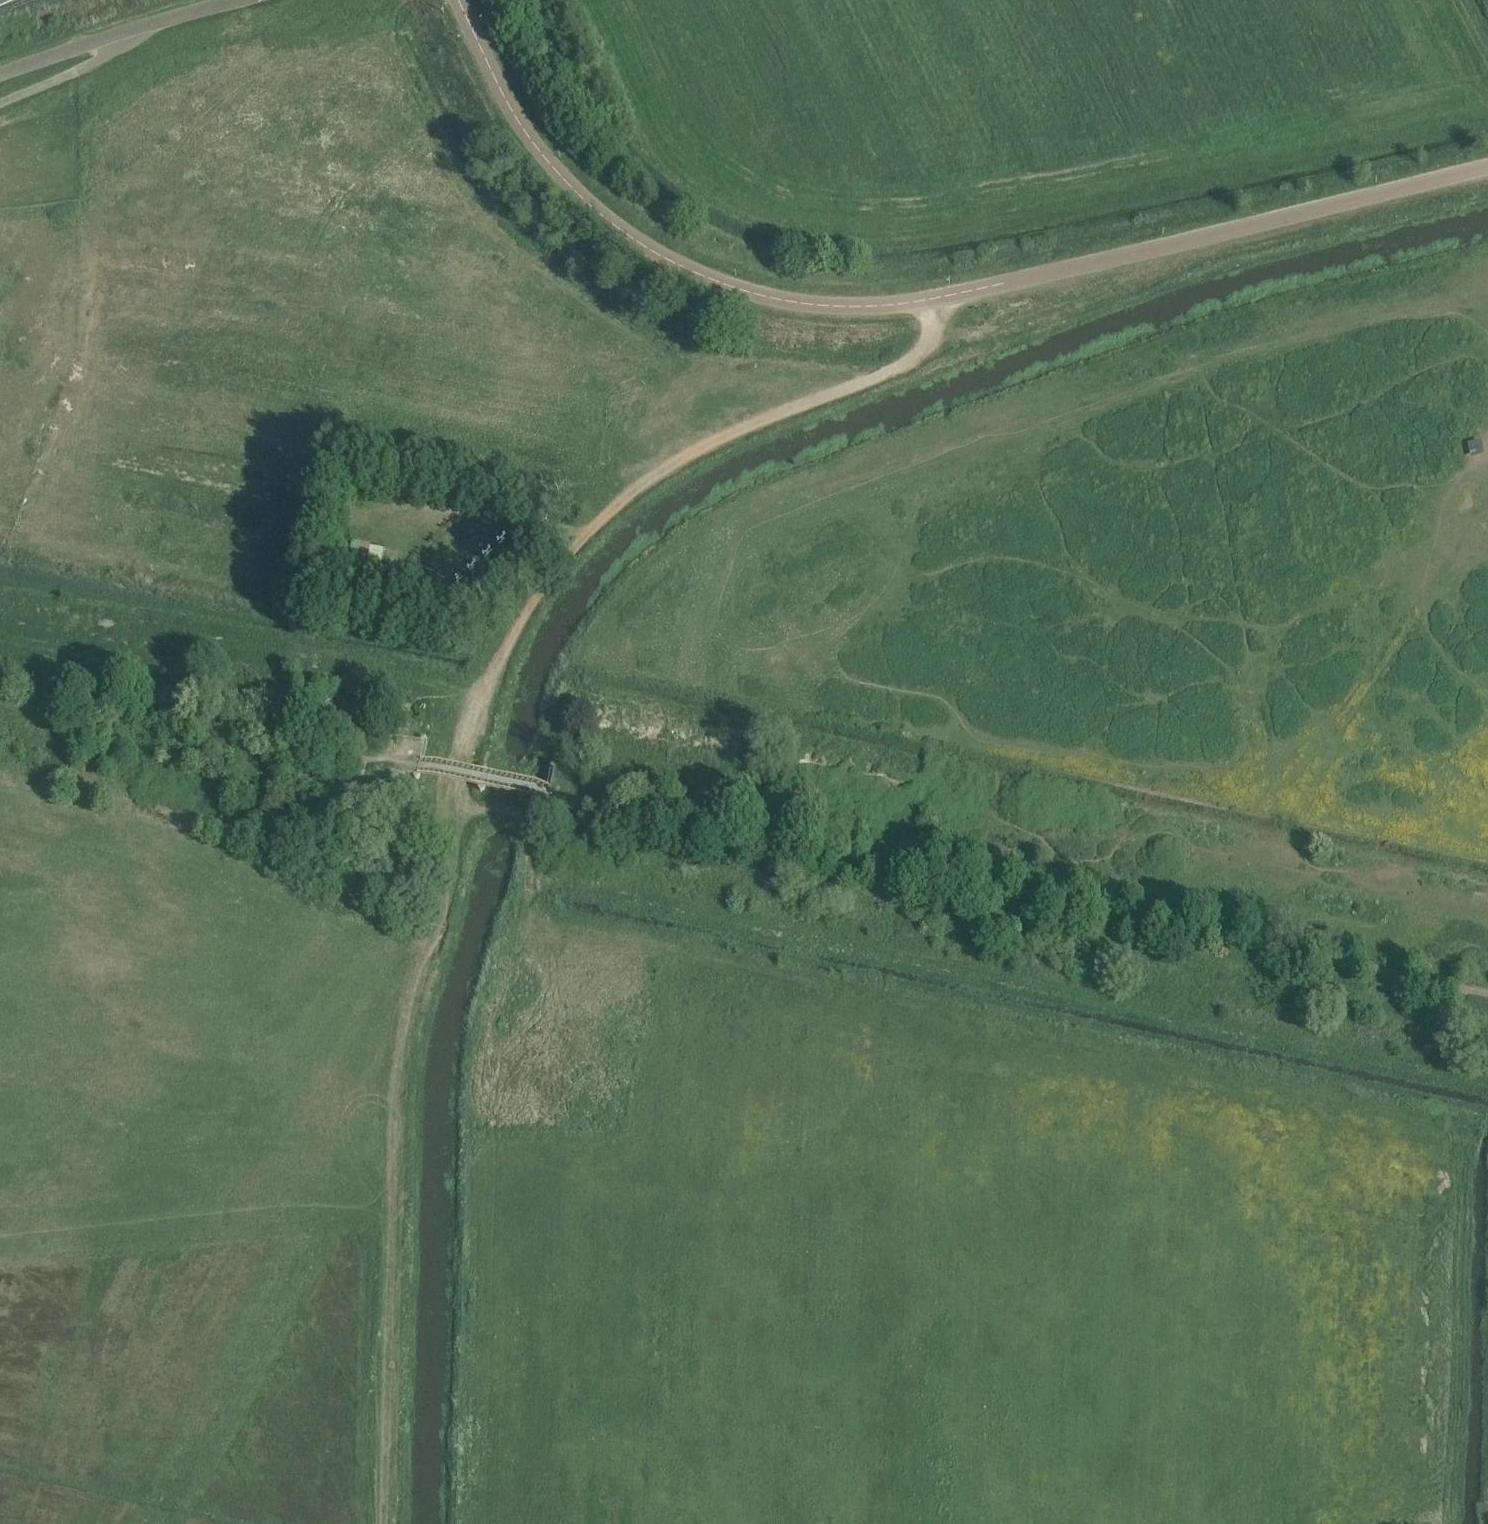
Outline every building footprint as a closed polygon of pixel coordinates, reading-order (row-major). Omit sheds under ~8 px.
[(370,546),(360,544),(353,576),(347,575),(345,583),(352,584),(351,590),(361,592),(370,546)]
